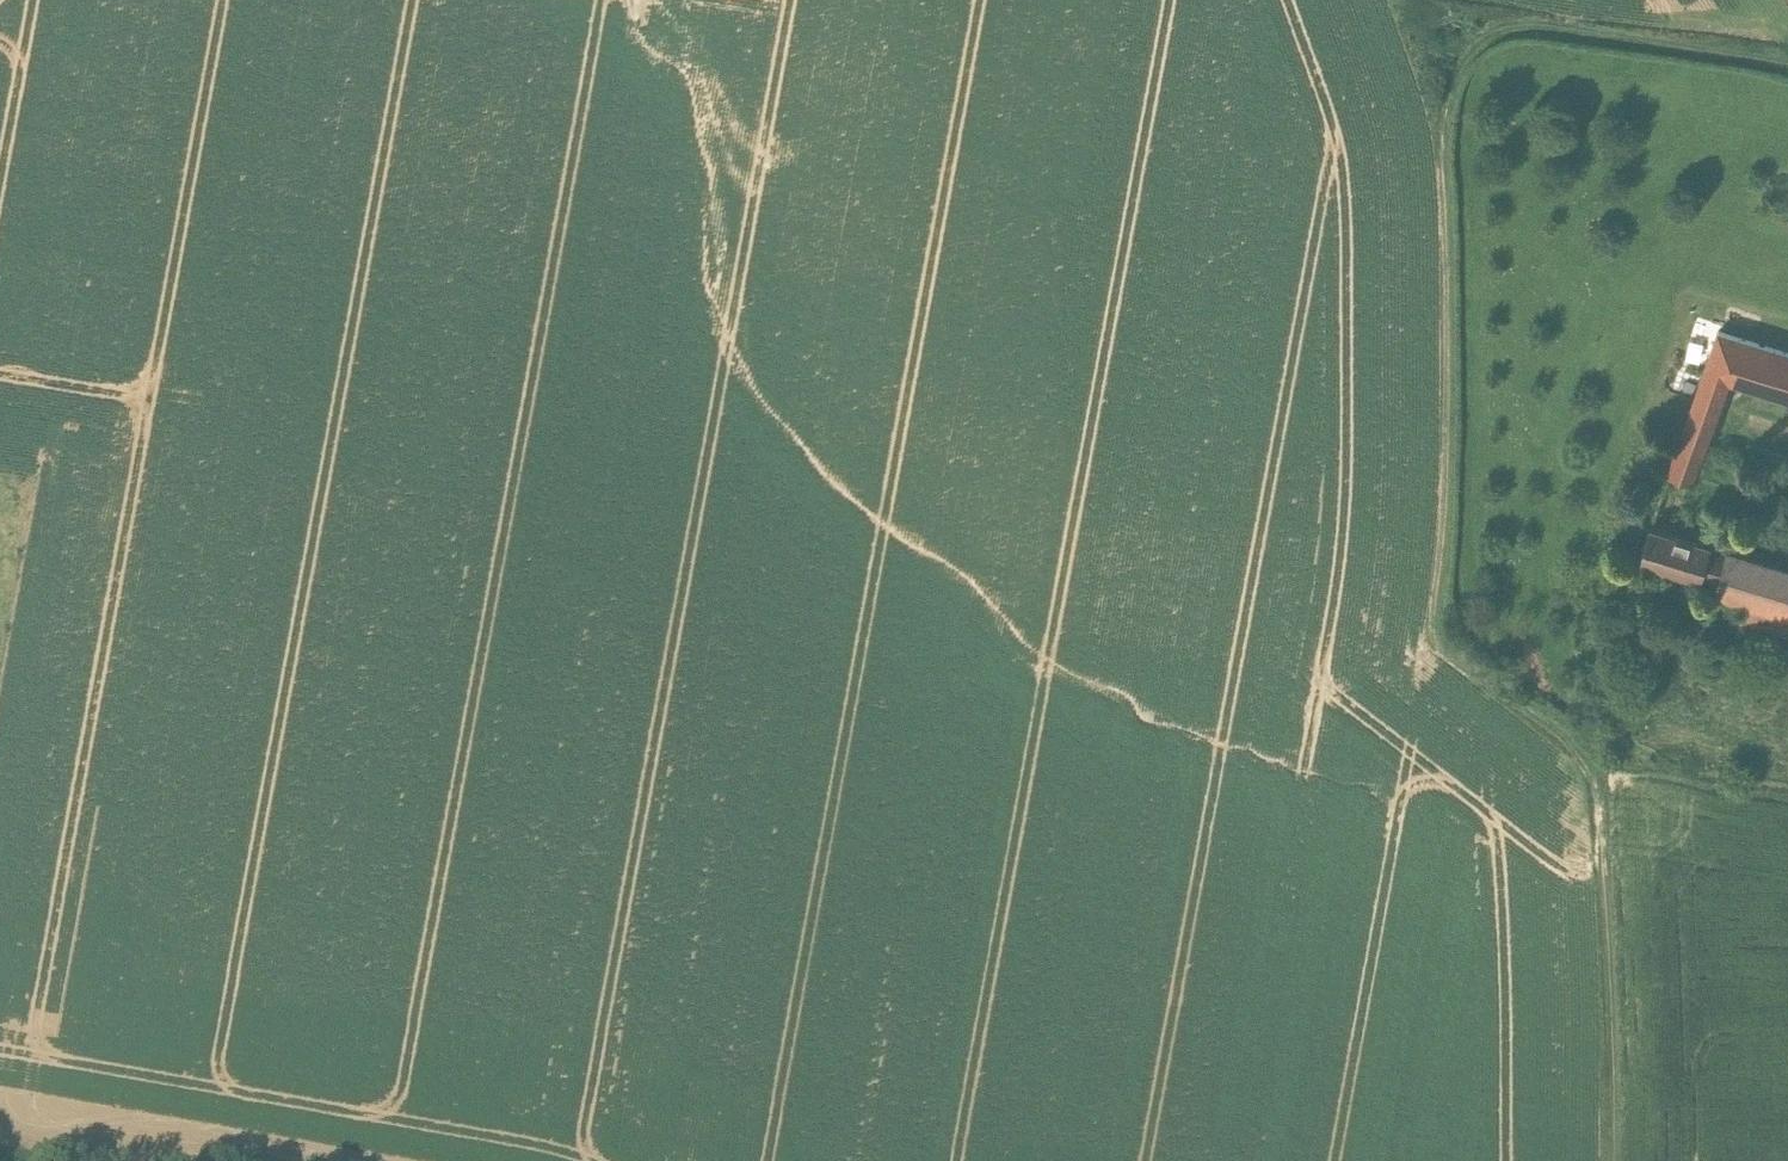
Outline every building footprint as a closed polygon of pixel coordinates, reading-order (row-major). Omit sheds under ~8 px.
[(1682,437),(1706,444),(1730,378),(1787,396),(1787,352),(1719,330),(1682,437)] [(1693,482),(1706,444),(1682,437),(1669,475),(1693,482)] [(1652,525),(1640,558),(1716,581),(1713,592),(1746,602),(1759,558),(1652,525)] [(1759,558),(1746,602),(1739,623),(1787,638),(1787,567),(1759,558)]
